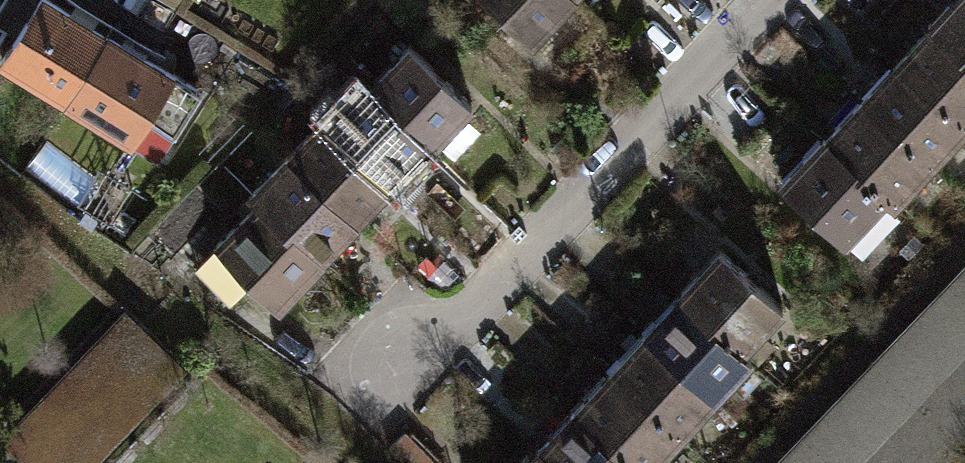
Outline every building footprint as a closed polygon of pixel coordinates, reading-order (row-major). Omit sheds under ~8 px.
[(55,111),(100,37),(40,0),(34,0),(0,55),(0,77),(55,111)] [(537,43),(578,0),(493,0),(537,43)] [(935,25),(964,53),(964,0),(954,0),(933,23),(935,25)] [(935,25),(899,64),(964,124),(964,53),(935,25)] [(100,37),(55,111),(123,152),(168,78),(100,37)] [(201,263),(271,322),(316,271),(312,268),(464,113),(398,45),(360,92),(353,84),(239,204),(245,210),(201,263)] [(964,140),(964,124),(899,64),(862,104),(935,172),(964,140)] [(900,208),(935,172),(862,104),(834,135),(867,165),(861,172),(893,201),(900,208)] [(853,244),(893,201),(861,172),(867,165),(834,135),(831,132),(785,181),(853,244)] [(102,166),(83,202),(130,226),(149,190),(102,166)] [(674,299),(743,361),(780,321),(712,258),(674,299)] [(787,462),(960,462),(964,458),(964,278),(787,462)] [(637,339),(705,402),(743,361),(674,299),(637,339)] [(129,321),(14,441),(37,462),(80,462),(174,365),(129,321)] [(599,380),(668,442),(705,402),(637,339),(599,380)] [(608,462),(649,462),(668,442),(599,380),(562,420),(608,462)] [(526,462),(608,462),(562,420),(524,461),(526,462)]
